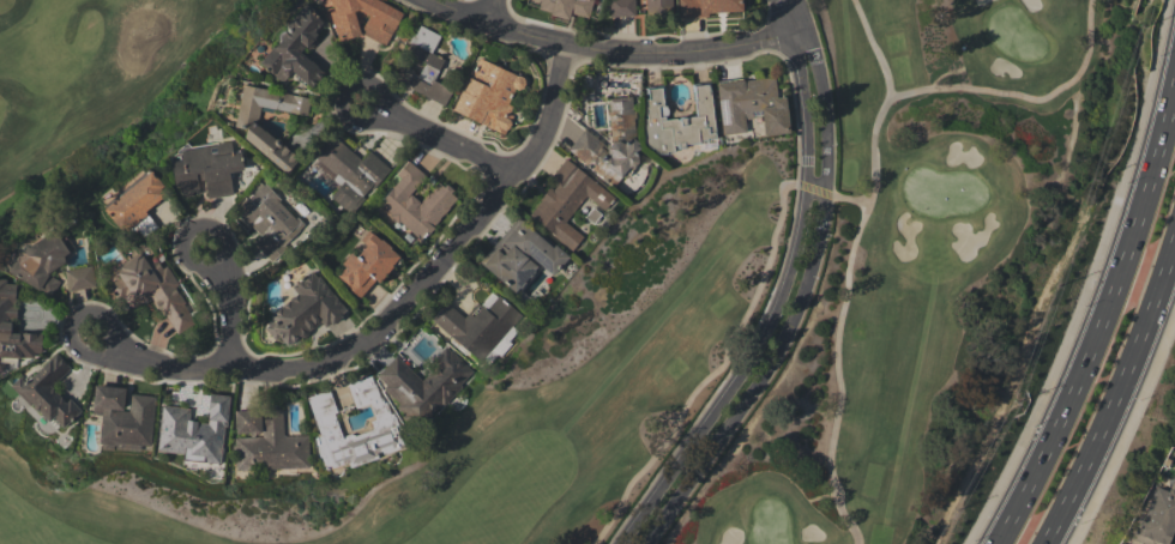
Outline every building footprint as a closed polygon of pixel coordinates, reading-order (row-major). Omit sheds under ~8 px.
[(403,10),(381,0),(321,0),(319,4),(331,10),(327,19),(336,23),(334,27),(384,50),(403,10)] [(540,1),(537,11),(569,18),(570,13),(588,18),(593,0),(535,0),(540,1)] [(634,0),(612,0),(612,16),(634,16),(634,0)] [(670,13),(670,0),(646,0),(646,14),(670,13)] [(680,15),(741,13),(741,0),(680,0),(680,15)] [(257,61),(282,83),(292,72),(311,88),(324,73),(302,52),(327,24),(306,6),(257,61)] [(446,104),(452,89),(434,81),(443,58),(431,53),(439,34),(421,27),(397,84),(446,104)] [(453,111),(502,133),(526,79),(477,57),(453,111)] [(789,133),(786,96),(776,97),(774,77),(716,82),(721,134),(746,132),(745,118),(762,116),(764,135),(789,133)] [(695,116),(666,119),(663,87),(643,89),(648,149),(715,144),(710,84),(693,85),(695,116)] [(310,97),(242,85),(235,127),(245,128),(243,139),(285,170),(289,171),(299,157),(256,125),(260,107),(306,115),(310,97)] [(575,138),(575,166),(600,165),(601,175),(637,174),(637,139),(633,139),(633,97),(609,98),(609,137),(575,138)] [(389,167),(369,150),(361,160),(334,137),(311,164),(337,188),(330,196),(349,213),(389,167)] [(233,194),(229,172),(243,170),(240,151),(232,152),(230,141),(181,149),(182,160),(171,161),(176,196),(199,193),(197,180),(203,179),(206,198),(233,194)] [(426,175),(407,160),(396,173),(400,176),(377,204),(422,240),(458,196),(437,180),(420,201),(411,194),(426,175)] [(614,197),(567,161),(526,214),(572,249),(583,236),(565,222),(586,196),(604,210),(614,197)] [(148,171),(104,210),(124,232),(168,193),(148,171)] [(253,243),(270,260),(305,226),(264,185),(237,211),(261,235),(253,243)] [(568,259),(518,216),(479,262),(516,294),(541,266),(553,276),(568,259)] [(13,274),(51,297),(60,281),(53,276),(71,245),(41,227),(13,274)] [(337,275),(358,297),(376,279),(377,281),(400,259),(370,229),(359,239),(366,245),(355,256),(351,252),(340,263),(345,267),(337,275)] [(178,334),(196,319),(173,289),(180,284),(165,265),(163,267),(153,254),(146,259),(140,252),(116,270),(121,277),(110,285),(130,311),(149,297),(178,334)] [(94,287),(92,266),(65,269),(67,290),(94,287)] [(347,311),(311,269),(291,287),(297,294),(263,323),(286,350),(319,320),(326,329),(347,311)] [(11,333),(11,318),(15,318),(15,280),(0,280),(0,370),(2,370),(2,357),(42,357),(42,333),(11,333)] [(430,318),(479,362),(520,315),(491,289),(465,319),(445,302),(430,318)] [(396,355),(372,379),(419,427),(473,372),(449,348),(419,378),(396,355)] [(25,382),(20,377),(11,385),(48,423),(53,418),(62,428),(81,410),(68,397),(65,401),(51,387),(70,368),(55,353),(25,382)] [(400,451),(379,374),(347,383),(354,408),(370,404),(374,420),(370,421),(373,429),(342,438),(329,390),(306,396),(325,468),(349,462),(350,464),(400,451)] [(154,395),(127,394),(127,387),(94,385),(92,414),(101,415),(99,444),(151,447),(154,395)] [(161,405),(157,451),(185,454),(184,460),(222,463),(228,395),(209,393),(207,422),(188,420),(189,408),(161,405)] [(308,467),(308,435),(283,435),(282,409),(235,410),(235,435),(235,469),(308,467)] [(1174,524),(1174,478),(1173,477),(1168,492),(1155,487),(1135,538),(1150,543),(1167,543),(1174,524)]
